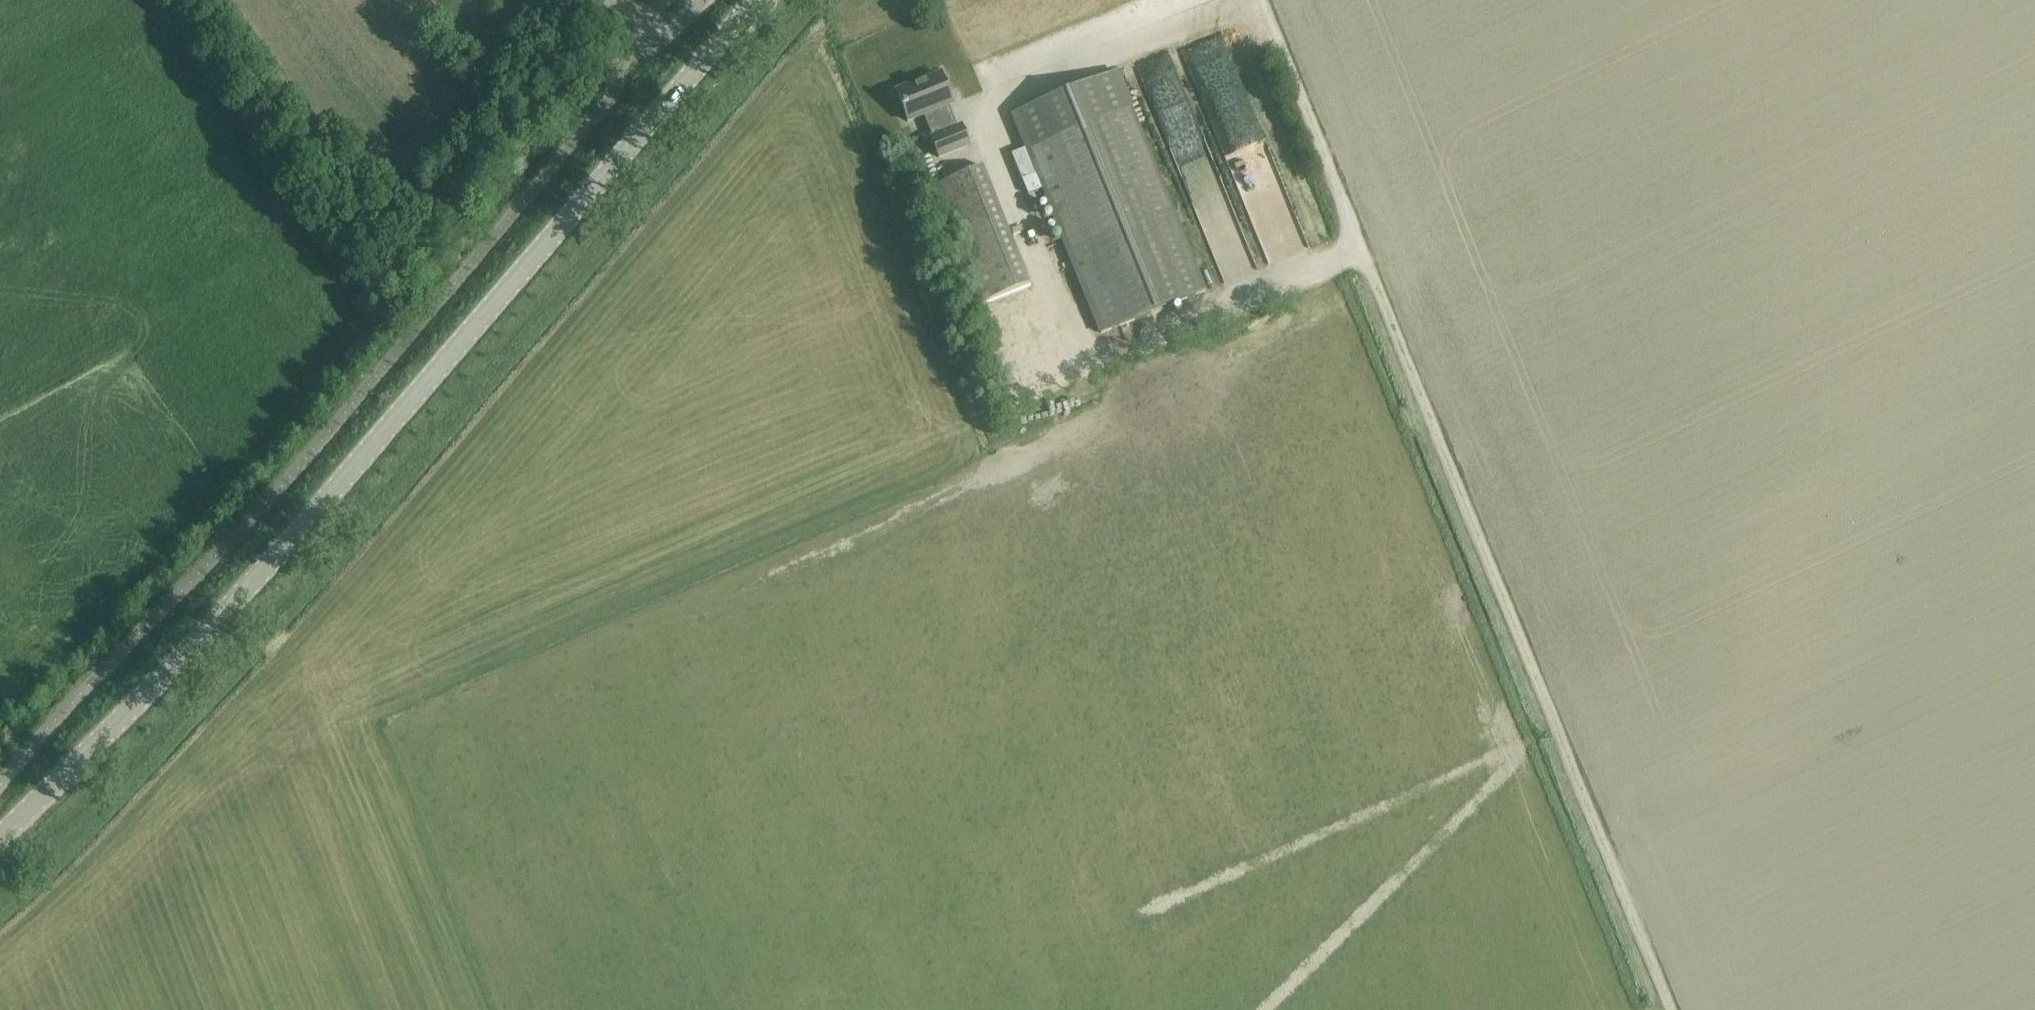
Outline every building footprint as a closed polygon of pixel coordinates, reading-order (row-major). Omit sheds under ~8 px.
[(1116,72),(1009,115),(1023,149),(1010,154),(1021,180),(1027,195),(1042,189),(1100,334),(1205,292),(1130,106),(1116,72)] [(960,126),(956,128),(947,106),(951,104),(939,74),(895,92),(907,122),(922,116),(931,138),(930,138),(938,158),(968,146),(960,126)] [(933,186),(980,304),(1028,284),(981,166),(933,186)]
